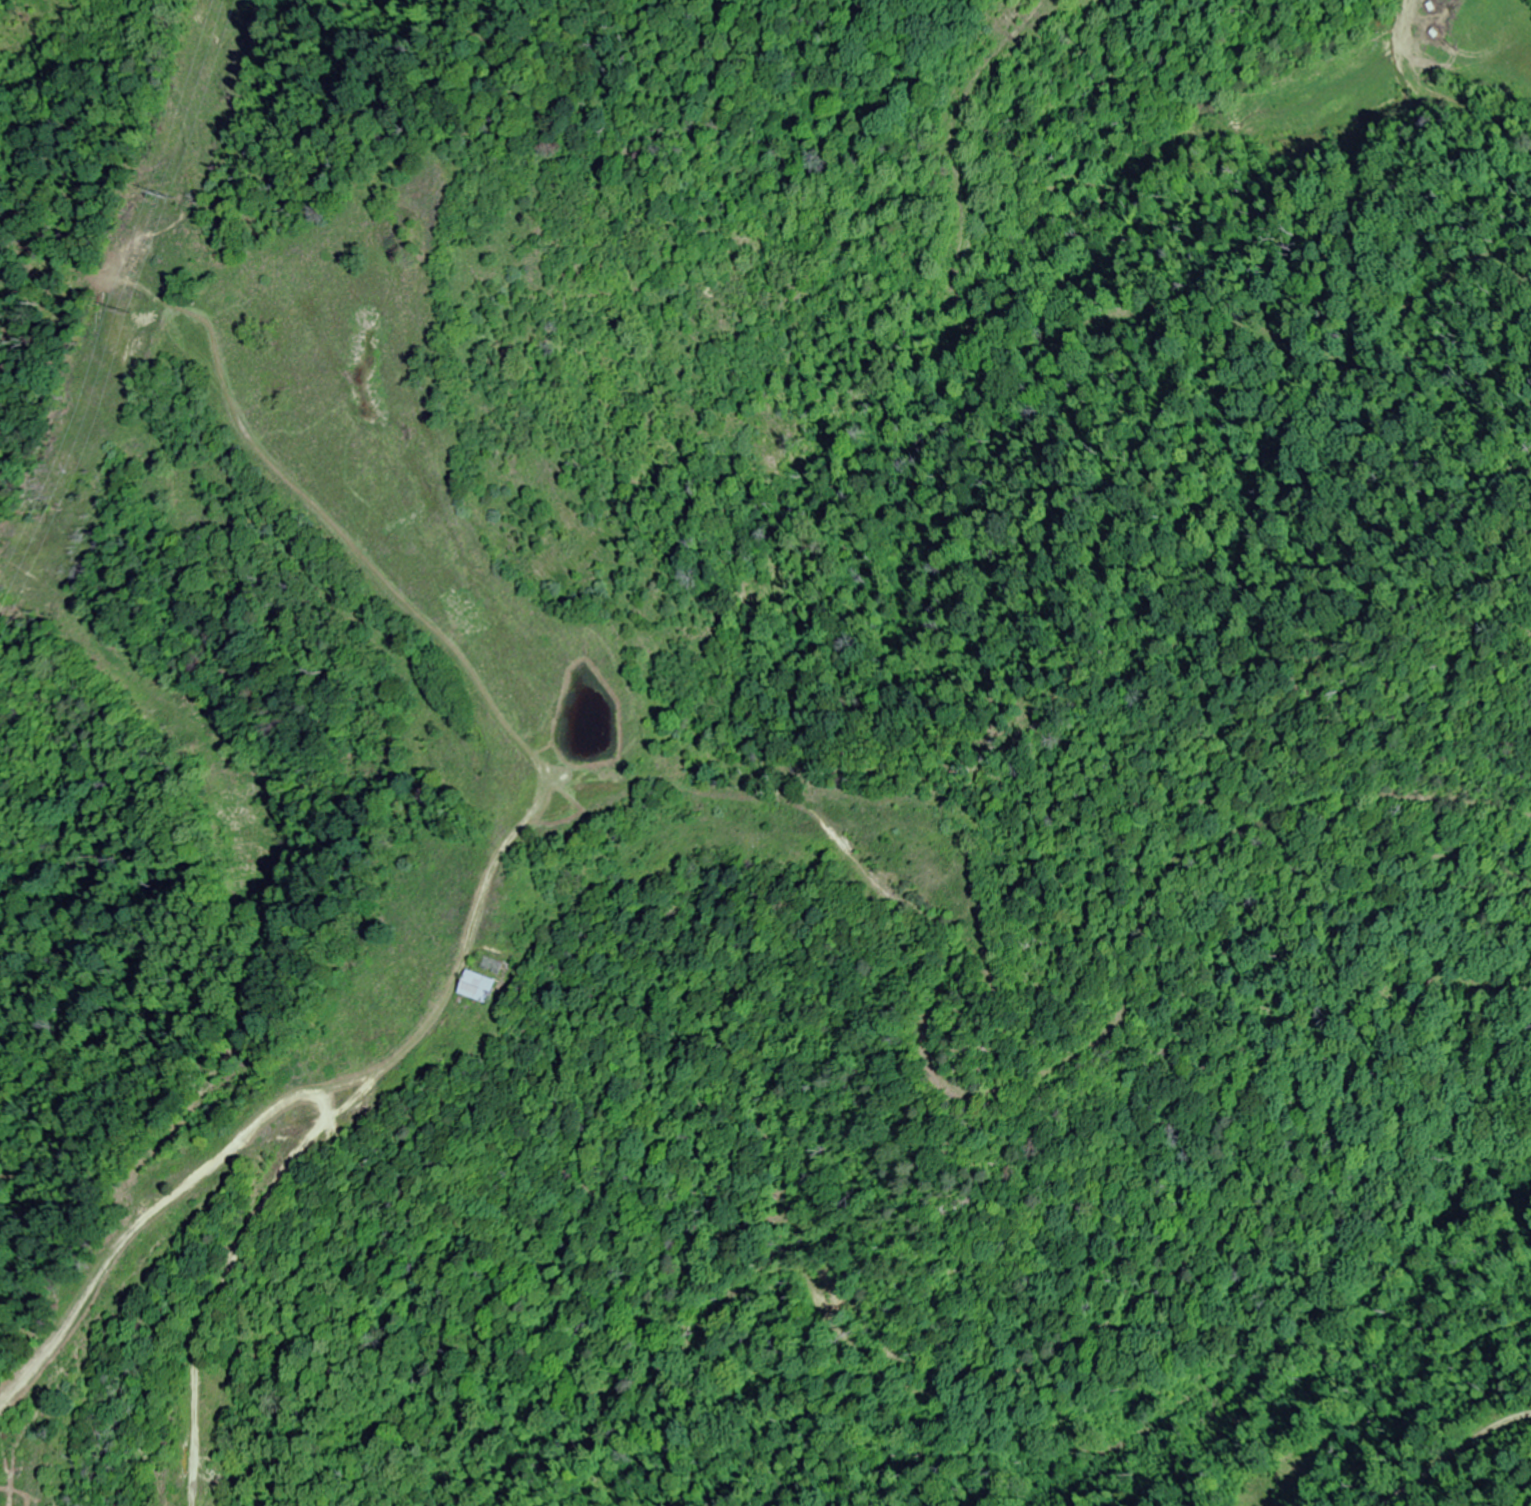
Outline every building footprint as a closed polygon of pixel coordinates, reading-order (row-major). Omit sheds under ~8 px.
[(487,1005),(495,980),(463,970),(455,994),(487,1005)]
